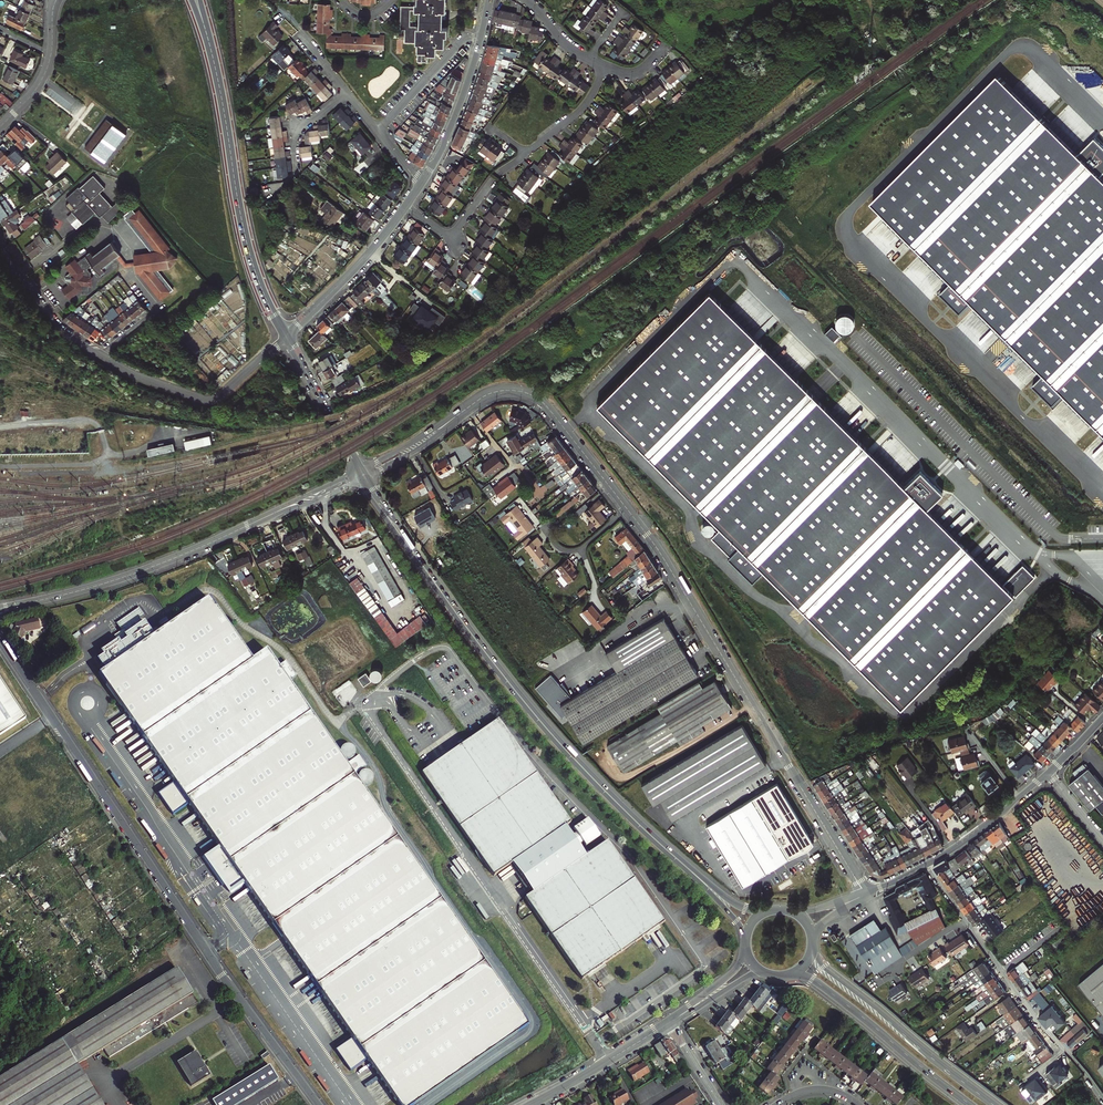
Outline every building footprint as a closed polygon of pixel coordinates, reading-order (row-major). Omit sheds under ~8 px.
[(17,6),(30,13),(34,4),(33,3),(34,0),(21,0),(17,6)] [(445,46),(445,36),(447,36),(447,28),(443,28),(437,28),(437,19),(440,19),(440,12),(443,12),(446,12),(446,0),(418,0),(418,2),(415,2),(414,6),(409,6),(401,6),(400,9),(400,29),(405,30),(404,42),(418,43),(417,62),(427,62),(428,54),(436,54),(436,46),(445,46)] [(589,5),(606,18),(609,14),(605,11),(609,6),(601,0),(593,0),(589,5)] [(319,4),(318,33),(328,33),(328,48),(384,49),(385,35),(381,35),(380,37),(370,37),(371,34),(362,34),(362,37),(351,37),(351,34),(343,34),(343,36),(333,36),(333,29),(330,29),(330,19),(333,19),(334,10),(331,10),(331,5),(319,4)] [(606,18),(589,5),(588,5),(582,13),(586,16),(595,23),(599,18),(603,21),(606,18)] [(30,13),(17,6),(13,15),(26,21),(30,13)] [(495,10),(493,21),(505,24),(508,11),(499,9),(499,11),(495,10)] [(516,13),(508,11),(505,24),(518,26),(519,19),(520,15),(516,14),(516,13)] [(26,21),(13,15),(10,13),(6,21),(22,29),(26,21)] [(591,29),(595,23),(586,16),(583,20),(579,17),(573,25),(579,30),(581,27),(593,35),(595,32),(591,29)] [(523,19),(519,19),(518,26),(517,31),(529,33),(531,25),(532,20),(523,18),(523,19)] [(284,35),(280,31),(276,27),(277,26),(279,24),(274,20),(263,32),(276,44),(284,35)] [(626,33),(636,40),(643,31),(633,24),(629,29),(625,26),(622,30),(626,33)] [(531,25),(529,33),(528,38),(540,40),(542,32),(538,31),(539,27),(531,25)] [(629,49),(636,40),(626,33),(622,39),(618,35),(615,39),(629,49)] [(629,49),(615,39),(613,42),(617,45),(613,51),(623,58),(629,49)] [(283,58),(289,65),(298,57),(285,43),(276,51),(272,55),(279,62),(283,58)] [(507,48),(501,47),(488,44),(486,50),(501,54),(502,52),(502,50),(506,51),(507,48)] [(538,56),(543,60),(542,61),(551,67),(562,54),(559,51),(556,55),(550,51),(552,49),(547,45),(538,56)] [(30,60),(22,56),(23,53),(15,49),(10,60),(26,68),(30,60)] [(513,58),(501,54),(486,50),(484,55),(496,59),(497,57),(513,62),(514,58),(513,58)] [(446,78),(459,87),(470,52),(471,52),(446,78)] [(562,54),(551,67),(560,74),(561,73),(567,65),(562,61),(566,56),(562,54)] [(483,61),(499,65),(499,63),(496,61),(496,59),(484,55),(483,61)] [(308,67),(298,57),(289,65),(296,72),(299,76),(301,74),(304,78),(310,73),(306,69),(308,67)] [(667,66),(676,77),(683,71),(686,68),(678,59),(672,64),(671,63),(667,66)] [(482,65),(497,69),(499,70),(501,64),(499,63),(499,65),(483,61),(482,65)] [(561,73),(569,79),(580,65),(577,63),(573,67),(569,63),(567,65),(561,73)] [(481,70),(499,75),(500,72),(497,71),(497,69),(482,65),(481,70)] [(578,86),(584,91),(586,88),(589,81),(584,77),(585,76),(580,72),(583,68),(580,65),(569,79),(578,86)] [(19,71),(10,66),(3,79),(13,83),(19,71)] [(659,76),(665,83),(668,81),(669,82),(676,77),(667,66),(664,69),(665,70),(659,76)] [(310,73),(304,78),(311,85),(319,78),(316,74),(319,71),(315,68),(310,73)] [(500,75),(499,75),(481,70),(478,76),(493,81),(499,83),(501,76),(500,75)] [(493,81),(478,76),(476,81),(487,85),(491,86),(493,81)] [(648,84),(657,94),(663,88),(662,87),(666,84),(665,83),(659,76),(652,82),(652,81),(648,84)] [(1101,177),(1102,175),(1102,147),(1095,139),(1079,155),(999,76),(872,203),(952,283),(940,294),(960,315),(972,303),(1044,375),(1033,386),(1053,406),(1065,395),(1102,433),(1102,179),(1101,177)] [(319,78),(311,85),(318,93),(329,83),(326,79),(323,81),(319,78)] [(446,78),(441,84),(457,93),(459,87),(446,78)] [(495,88),(491,86),(487,85),(476,81),(474,87),(486,91),(493,94),(495,88)] [(329,83),(318,93),(325,100),(333,93),(330,89),(333,86),(329,83)] [(457,93),(441,84),(436,89),(445,94),(454,100),(457,93)] [(657,94),(648,84),(645,86),(646,87),(640,92),(645,98),(646,100),(649,98),(650,100),(657,94)] [(486,91),(474,87),(472,92),(487,97),(486,99),(492,101),(493,100),(495,95),(493,94),(486,91)] [(625,92),(636,105),(645,98),(640,92),(637,89),(631,93),(628,89),(625,92)] [(14,103),(0,92),(0,110),(3,107),(7,111),(14,103)] [(443,97),(433,92),(431,94),(437,98),(452,106),(454,100),(445,94),(443,97)] [(472,92),(470,97),(489,104),(491,106),(492,103),(493,103),(493,102),(494,102),(495,101),(493,100),(492,101),(486,99),(487,97),(472,92)] [(636,105),(625,92),(621,95),(625,99),(619,103),(627,113),(636,105)] [(452,106),(437,98),(436,101),(428,97),(426,99),(430,101),(431,102),(449,113),(452,106)] [(489,104),(470,97),(468,103),(492,112),(495,108),(494,108),(491,106),(489,104)] [(311,112),(313,111),(308,103),(306,98),(297,103),(302,112),(306,110),(308,114),(311,112)] [(285,105),(287,106),(291,113),(295,111),(297,115),(302,112),(297,103),(294,99),(285,105)] [(449,113),(431,102),(429,106),(427,105),(425,109),(427,110),(432,112),(446,120),(449,113)] [(491,114),(492,112),(468,103),(466,109),(480,114),(485,116),(487,112),(491,114)] [(599,105),(597,109),(610,119),(613,121),(619,113),(617,110),(608,103),(603,108),(599,105)] [(333,116),(340,122),(348,115),(351,112),(347,108),(344,111),(341,108),(333,116)] [(479,117),(480,114),(466,109),(465,114),(479,120),(480,120),(481,118),(479,117)] [(610,119),(597,109),(594,112),(598,115),(594,121),(598,124),(604,128),(610,119)] [(444,126),(423,114),(416,110),(415,112),(421,115),(425,118),(424,121),(441,132),(444,126)] [(446,120),(432,112),(430,115),(426,112),(424,111),(423,114),(444,126),(446,120)] [(478,121),(479,120),(465,114),(463,118),(474,123),(478,124),(481,126),(482,126),(483,123),(478,121)] [(285,115),(284,115),(270,118),(271,127),(282,126),(281,121),(285,121),(285,115)] [(348,115),(340,122),(347,130),(358,120),(354,116),(352,119),(348,115)] [(583,124),(581,127),(592,135),(597,128),(595,127),(598,124),(594,121),(590,117),(584,124),(583,124)] [(473,126),(474,123),(463,118),(459,125),(476,133),(477,130),(475,129),(476,127),(473,126)] [(85,148),(105,163),(126,134),(107,119),(96,133),(85,148)] [(323,124),(318,125),(320,135),(330,134),(330,132),(328,119),(323,120),(323,124)] [(441,132),(424,121),(420,119),(417,124),(419,125),(438,137),(441,132)] [(6,135),(22,151),(26,146),(25,145),(30,140),(32,143),(36,139),(28,130),(27,131),(23,127),(20,130),(15,125),(6,135)] [(314,129),(308,130),(310,140),(320,139),(320,135),(318,125),(314,125),(314,129)] [(419,125),(416,131),(436,143),(438,139),(438,137),(419,125)] [(477,133),(476,133),(459,125),(457,131),(468,137),(470,133),(476,135),(477,133)] [(282,126),(271,127),(273,137),(287,135),(286,130),(282,131),(282,126)] [(580,131),(574,138),(582,143),(583,144),(585,140),(587,142),(592,135),(581,127),(578,130),(580,131)] [(436,143),(416,131),(411,128),(408,133),(415,137),(433,148),(436,143)] [(472,139),(468,137),(457,131),(452,143),(453,146),(462,151),(472,139)] [(360,133),(352,140),(362,153),(371,147),(360,133)] [(394,138),(395,140),(400,143),(403,138),(400,136),(395,133),(394,133),(394,138)] [(273,137),(274,147),(284,146),(284,141),(288,141),(287,135),(273,137)] [(479,148),(485,153),(494,142),(490,139),(489,141),(486,138),(483,136),(476,144),(480,147),(479,148)] [(563,138),(561,142),(575,152),(582,143),(574,138),(572,136),(568,141),(563,138)] [(411,143),(413,144),(430,153),(433,148),(415,137),(411,143)] [(312,156),(310,140),(305,141),(306,146),(301,146),(302,157),(312,156)] [(501,147),(494,142),(485,153),(492,159),(493,157),(497,159),(503,151),(500,149),(501,147)] [(575,152),(561,142),(558,145),(562,148),(558,154),(559,154),(566,159),(568,161),(575,152)] [(430,153),(413,144),(410,149),(413,150),(427,159),(430,153)] [(276,158),(286,156),(290,156),(289,151),(285,151),(284,146),(274,147),(276,158)] [(0,148),(0,163),(1,164),(5,160),(13,168),(16,164),(8,155),(0,148)] [(15,148),(8,155),(16,164),(20,167),(27,160),(15,148)] [(566,159),(559,154),(558,154),(551,148),(546,155),(545,154),(542,158),(553,166),(558,159),(563,162),(566,159)] [(58,150),(51,157),(53,159),(51,161),(46,165),(54,173),(67,160),(58,150)] [(332,154),(327,150),(323,154),(329,159),(332,154)] [(427,159),(413,150),(408,157),(412,162),(420,166),(423,166),(427,159)] [(286,156),(276,158),(277,168),(291,165),(290,160),(286,161),(286,156)] [(553,166),(542,158),(540,161),(541,162),(536,169),(539,171),(544,175),(546,171),(548,173),(553,166)] [(58,177),(71,164),(68,161),(55,173),(58,177)] [(311,167),(317,172),(321,166),(315,162),(311,167)] [(291,165),(277,168),(279,178),(289,177),(288,172),(292,171),(291,165)] [(524,171),(521,174),(533,183),(538,176),(536,175),(539,171),(536,169),(530,165),(525,172),(524,171)] [(448,177),(457,184),(464,175),(452,166),(449,171),(451,172),(448,177)] [(522,200),(527,194),(523,192),(526,188),(531,192),(536,185),(533,183),(521,174),(519,178),(520,179),(512,189),(515,194),(522,200)] [(103,215),(109,222),(122,210),(124,208),(121,206),(120,204),(117,202),(113,205),(101,192),(106,187),(95,175),(81,187),(80,186),(67,197),(70,201),(67,204),(84,223),(96,212),(100,217),(103,215)] [(457,184),(448,177),(446,176),(442,180),(444,182),(440,187),(442,188),(450,194),(457,184)] [(392,180),(384,190),(394,197),(402,187),(392,180)] [(450,194),(442,188),(439,193),(440,194),(437,199),(446,206),(454,196),(450,194)] [(392,200),(381,191),(373,202),(376,204),(384,210),(392,200)] [(501,192),(500,193),(512,201),(513,200),(501,192)] [(495,204),(491,209),(502,217),(512,201),(500,193),(493,203),(495,204)] [(439,215),(446,206),(437,199),(435,197),(431,202),(433,203),(430,208),(439,215)] [(343,212),(327,200),(320,209),(327,213),(322,220),(326,223),(325,224),(327,226),(328,225),(331,228),(343,212)] [(9,215),(0,202),(0,217),(2,220),(9,215)] [(384,210),(376,204),(368,214),(374,219),(376,217),(378,218),(384,210)] [(136,212),(132,208),(128,212),(125,214),(127,217),(125,218),(152,252),(148,253),(150,265),(140,272),(139,272),(161,299),(173,289),(158,270),(157,269),(170,267),(177,257),(168,250),(171,248),(140,209),(136,212)] [(502,217),(491,209),(490,208),(486,212),(488,214),(485,218),(486,219),(495,226),(502,217)] [(2,220),(0,221),(4,226),(6,225),(10,232),(18,227),(10,216),(15,213),(14,212),(9,215),(2,220)] [(368,214),(365,212),(356,222),(366,230),(374,219),(368,214)] [(25,230),(33,222),(30,218),(21,224),(25,230)] [(481,230),(490,237),(497,227),(495,226),(486,219),(482,224),(484,225),(480,230),(481,230)] [(411,232),(408,237),(417,244),(424,235),(413,226),(410,231),(411,232)] [(477,242),(486,249),(493,239),(490,237),(481,230),(478,235),(480,237),(476,242),(477,242)] [(25,249),(31,257),(42,249),(41,247),(46,244),(47,245),(51,242),(46,236),(43,238),(40,234),(34,239),(35,240),(25,249)] [(404,242),(401,246),(411,253),(417,244),(408,237),(406,236),(402,240),(404,242)] [(116,248),(112,241),(94,256),(91,252),(77,263),(75,259),(65,267),(70,273),(66,276),(65,281),(69,286),(62,290),(70,300),(82,290),(89,291),(89,287),(92,285),(92,279),(91,277),(91,273),(90,273),(87,269),(93,265),(93,266),(116,248)] [(472,253),(473,254),(482,261),(489,251),(486,249),(477,242),(474,247),(476,248),(472,253)] [(404,263),(411,253),(401,246),(399,245),(396,249),(398,251),(394,256),(404,263)] [(116,248),(93,266),(101,275),(106,271),(103,267),(117,257),(120,254),(121,254),(116,248)] [(442,260),(444,257),(438,253),(440,251),(435,248),(431,254),(426,260),(436,267),(442,260)] [(150,265),(148,253),(134,254),(135,261),(135,265),(136,272),(140,272),(150,265)] [(467,265),(477,272),(485,263),(482,261),(473,254),(469,258),(471,260),(467,265)] [(127,263),(121,255),(120,261),(125,267),(135,265),(135,261),(127,263)] [(442,260),(436,267),(433,272),(442,279),(447,272),(449,269),(444,265),(446,263),(442,260)] [(477,272),(467,265),(466,264),(462,268),(464,270),(460,275),(470,282),(477,272)] [(109,273),(113,278),(118,274),(114,269),(109,273)] [(451,275),(447,272),(442,279),(438,284),(448,291),(455,281),(450,277),(451,275)] [(373,273),(364,281),(372,289),(376,293),(381,299),(388,292),(385,289),(381,292),(376,288),(378,286),(376,285),(382,280),(377,275),(376,276),(373,273)] [(360,307),(364,303),(361,299),(372,289),(364,281),(353,291),(354,292),(350,296),(358,305),(360,307)] [(1011,592),(927,508),(943,492),(920,470),(904,486),(709,293),(597,406),(721,529),(717,532),(714,530),(715,529),(714,526),(713,524),(711,523),(709,522),(706,523),(704,524),(703,527),(703,529),(704,531),(705,533),(708,534),(710,534),(713,536),(711,538),(730,557),(727,559),(752,583),(764,572),(900,707),(904,703),(1011,592)] [(134,294),(129,298),(142,313),(146,309),(134,294)] [(358,305),(350,296),(349,295),(346,298),(353,306),(354,308),(358,305)] [(124,300),(125,301),(137,317),(142,313),(129,298),(128,296),(124,300)] [(343,315),(353,306),(346,298),(336,308),(343,315)] [(120,305),(122,307),(132,320),(137,317),(125,301),(120,305)] [(435,320),(441,324),(446,315),(433,306),(430,311),(415,301),(411,308),(413,309),(407,319),(416,324),(418,322),(429,329),(435,320)] [(122,307),(117,311),(127,324),(132,320),(122,307)] [(110,312),(112,314),(123,328),(127,324),(117,311),(115,309),(115,308),(110,312)] [(327,316),(335,325),(344,317),(343,315),(336,308),(327,316)] [(79,315),(76,313),(75,314),(69,323),(74,327),(81,317),(83,314),(84,313),(85,311),(82,310),(80,313),(79,315)] [(75,314),(76,313),(73,311),(63,319),(69,323),(75,314)] [(88,322),(86,320),(79,330),(84,334),(91,324),(93,320),(97,315),(94,314),(91,318),(88,322)] [(112,314),(107,318),(118,332),(123,328),(112,314)] [(836,330),(853,331),(853,314),(837,314),(836,330)] [(79,330),(86,320),(88,316),(86,315),(86,316),(84,319),(81,317),(74,327),(79,330)] [(101,320),(102,322),(113,336),(118,332),(107,318),(105,315),(102,318),(103,319),(101,320)] [(331,328),(335,325),(327,316),(316,326),(320,329),(322,332),(329,326),(331,328)] [(96,322),(94,326),(96,327),(89,337),(94,341),(101,331),(101,329),(99,328),(99,325),(100,324),(102,322),(101,320),(100,321),(98,324),(96,322)] [(113,336),(102,322),(100,324),(103,328),(101,329),(101,331),(108,340),(113,336)] [(96,327),(94,326),(91,324),(84,334),(89,337),(96,327)] [(825,332),(835,342),(842,335),(833,325),(825,332)] [(322,332),(320,329),(308,340),(316,348),(327,337),(322,332)] [(422,342),(414,333),(410,339),(418,347),(422,342)] [(333,365),(327,356),(319,361),(322,367),(321,367),(323,371),(333,365)] [(332,380),(339,376),(337,373),(336,373),(334,370),(337,368),(335,364),(333,365),(323,371),(327,378),(330,377),(332,380)] [(336,387),(346,382),(341,374),(339,376),(332,380),(336,387)] [(346,382),(336,387),(340,395),(350,389),(351,391),(360,386),(355,377),(346,382)] [(513,408),(510,419),(518,422),(521,427),(531,421),(527,414),(526,412),(523,412),(523,411),(521,410),(520,409),(517,408),(516,409),(513,408)] [(495,412),(482,422),(488,430),(502,420),(495,412)] [(473,429),(461,437),(468,447),(480,439),(473,429)] [(535,450),(542,446),(534,434),(521,441),(518,434),(508,440),(514,452),(531,443),(535,450)] [(210,435),(185,441),(187,448),(211,443),(210,435)] [(547,447),(550,450),(561,442),(556,436),(549,442),(550,444),(547,447)] [(480,443),(485,449),(488,447),(491,444),(487,438),(484,440),(480,443)] [(552,456),(555,454),(565,446),(561,442),(550,450),(549,451),(546,453),(545,454),(549,459),(552,456)] [(174,443),(147,449),(149,455),(175,449),(174,443)] [(555,454),(559,459),(569,452),(565,446),(555,454)] [(519,459),(514,452),(509,455),(510,456),(514,463),(519,459)] [(563,464),(572,457),(569,452),(559,459),(563,464)] [(439,474),(461,462),(456,454),(444,461),(444,462),(440,464),(438,461),(434,464),(439,474)] [(481,462),(475,466),(480,472),(483,470),(486,474),(491,470),(493,473),(505,465),(497,454),(483,465),(481,462)] [(576,462),(572,457),(563,464),(566,469),(576,462)] [(566,482),(582,469),(576,462),(566,469),(563,472),(560,474),(562,478),(569,473),(570,475),(564,480),(566,482)] [(585,473),(582,469),(566,482),(559,487),(561,490),(568,485),(568,484),(571,482),(573,484),(576,481),(585,473)] [(579,485),(589,478),(585,473),(576,481),(579,485)] [(407,482),(412,493),(415,497),(421,493),(419,489),(426,485),(427,487),(429,491),(434,488),(432,485),(427,475),(422,478),(422,477),(416,480),(417,481),(413,483),(411,480),(407,482)] [(482,488),(489,498),(497,492),(501,497),(516,486),(508,476),(499,482),(500,483),(493,488),(489,483),(482,488)] [(592,482),(589,478),(579,485),(575,489),(573,490),(575,492),(567,498),(569,500),(592,482)] [(596,488),(592,482),(569,500),(555,513),(557,517),(582,497),(581,495),(585,493),(587,495),(596,488)] [(473,500),(467,489),(454,497),(456,500),(451,502),(456,510),(473,500)] [(533,498),(531,495),(524,501),(526,504),(533,498)] [(605,506),(600,499),(584,512),(592,521),(587,525),(592,530),(605,519),(598,511),(605,506)] [(503,518),(506,522),(511,519),(520,530),(515,534),(519,538),(534,527),(518,506),(503,518)] [(430,508),(415,516),(421,527),(436,518),(430,508)] [(362,519),(358,521),(353,523),(352,521),(347,523),(352,534),(366,527),(362,519)] [(298,544),(293,535),(293,533),(289,535),(285,527),(279,530),(283,539),(287,549),(298,544)] [(625,567),(630,562),(639,554),(645,550),(644,550),(627,528),(617,536),(624,545),(628,541),(635,551),(629,556),(628,555),(619,562),(621,565),(611,574),(614,577),(624,568),(625,567)] [(293,533),(293,535),(298,544),(308,539),(303,530),(299,532),(299,530),(293,533)] [(543,544),(538,537),(525,547),(541,567),(550,559),(540,546),(543,544)] [(278,547),(274,549),(273,548),(268,551),(268,552),(272,562),(273,561),(282,557),(278,547)] [(634,564),(638,562),(648,555),(645,550),(639,554),(630,562),(631,564),(630,565),(631,567),(632,567),(632,566),(634,564)] [(272,562),(268,552),(268,551),(261,554),(262,555),(258,556),(262,566),(272,562)] [(638,562),(641,567),(651,560),(648,555),(638,562)] [(238,559),(238,560),(243,569),(253,565),(248,556),(245,557),(244,556),(238,559)] [(232,563),(228,565),(233,574),(242,570),(243,569),(238,560),(238,559),(231,562),(232,563)] [(638,574),(639,575),(655,565),(651,560),(641,567),(638,569),(637,569),(639,573),(638,574)] [(571,562),(561,571),(563,574),(562,575),(562,576),(569,583),(570,584),(579,576),(575,571),(577,569),(571,562)] [(642,579),(643,581),(657,572),(658,571),(655,565),(639,575),(640,576),(640,577),(642,576),(643,578),(642,579)] [(643,581),(626,593),(628,596),(647,582),(650,586),(661,578),(657,572),(643,581)] [(565,587),(569,583),(562,576),(561,577),(559,579),(565,587)] [(356,577),(349,583),(375,617),(382,613),(356,577)] [(323,594),(322,595),(321,595),(319,598),(319,599),(318,600),(318,601),(319,602),(321,606),(322,606),(323,606),(325,606),(332,607),(332,606),(333,606),(332,605),(326,593),(325,593),(323,594)] [(401,593),(395,597),(398,602),(404,598),(401,593)] [(391,606),(398,602),(395,597),(388,601),(391,606)] [(208,598),(154,636),(104,670),(98,674),(174,783),(158,794),(173,815),(189,804),(219,848),(205,858),(215,872),(218,870),(222,876),(219,879),(229,893),(243,883),(352,1038),(335,1050),(350,1071),(367,1060),(398,1104),(414,1104),(527,1026),(353,776),(366,766),(359,756),(346,765),(288,682),(296,677),(286,661),(278,667),(266,650),(252,660),(208,598)] [(596,612),(591,606),(583,613),(598,630),(612,618),(607,611),(601,617),(597,612),(596,612)] [(97,660),(104,670),(154,636),(144,621),(142,623),(139,619),(144,615),(139,607),(116,623),(121,631),(124,629),(127,633),(117,640),(100,652),(103,655),(97,660)] [(382,613),(375,617),(396,646),(409,636),(403,628),(397,633),(382,613)] [(51,624),(46,617),(15,624),(16,628),(12,636),(18,638),(17,640),(21,642),(25,631),(40,628),(39,627),(51,624)] [(664,618),(606,653),(617,671),(618,671),(641,709),(698,674),(664,618)] [(121,631),(114,636),(117,640),(127,633),(124,629),(121,631)] [(617,672),(572,698),(551,675),(536,689),(557,713),(562,718),(567,715),(584,743),(641,709),(618,671),(617,671),(617,672)] [(1054,683),(1057,679),(1048,671),(1036,684),(1045,692),(1053,682),(1054,683)] [(358,677),(363,686),(372,681),(367,672),(358,677)] [(24,716),(0,679),(0,732),(24,716)] [(703,688),(699,682),(659,706),(663,712),(626,734),(614,741),(610,744),(626,771),(677,741),(680,745),(704,730),(702,726),(732,707),(715,680),(703,688)] [(1102,699),(1102,682),(1102,680),(1092,691),(1102,700),(1102,699)] [(1090,709),(1094,713),(1100,706),(1085,692),(1074,705),(1083,713),(1087,709),(1090,709)] [(1061,718),(1072,727),(1077,731),(1085,722),(1072,711),(1066,717),(1064,715),(1061,718)] [(994,712),(983,719),(986,724),(997,717),(994,712)] [(1061,722),(1059,725),(1067,732),(1072,727),(1061,718),(1056,713),(1054,716),(1061,722)] [(572,824),(499,719),(422,772),(495,876),(513,864),(533,893),(526,898),(582,981),(665,924),(607,841),(585,856),(565,828),(572,824)] [(1048,727),(1061,739),(1067,732),(1059,725),(1054,721),(1048,727)] [(794,733),(802,740),(812,730),(804,723),(794,733)] [(660,800),(673,819),(766,764),(742,724),(642,784),(654,804),(660,800)] [(1041,733),(1047,738),(1055,746),(1061,739),(1048,727),(1047,726),(1041,733)] [(612,738),(614,741),(626,734),(625,731),(612,738)] [(1040,742),(1042,743),(1051,751),(1055,746),(1047,738),(1041,733),(1039,732),(1035,737),(1040,742)] [(949,747),(951,752),(969,748),(968,742),(965,743),(963,735),(947,739),(947,740),(947,742),(948,746),(949,747)] [(1025,744),(1031,750),(1034,747),(1028,741),(1025,744)] [(1038,748),(1046,756),(1051,751),(1042,743),(1038,748)] [(349,745),(346,745),(344,745),(343,746),(341,748),(340,749),(340,751),(340,753),(340,756),(341,757),(343,758),(344,759),(345,760),(347,760),(349,760),(351,759),(352,758),(353,757),(354,756),(355,753),(355,752),(355,750),(354,748),(352,746),(350,745),(349,745)] [(1042,761),(1046,756),(1038,748),(1033,754),(1042,761)] [(961,763),(963,769),(979,765),(977,759),(975,759),(973,752),(959,756),(960,757),(959,758),(960,762),(961,763)] [(1026,754),(1010,767),(1017,777),(1033,763),(1026,754)] [(900,775),(901,774),(905,779),(914,771),(909,764),(909,763),(904,757),(894,765),(896,768),(895,769),(900,775)] [(1069,783),(1091,809),(1096,805),(1102,813),(1102,812),(1102,783),(1089,766),(1088,768),(1083,762),(1073,771),(1077,776),(1069,783)] [(367,771),(366,771),(364,771),(362,771),(361,772),(360,773),(359,774),(358,776),(358,777),(358,778),(358,780),(359,782),(359,783),(361,785),(363,786),(366,786),(367,786),(369,785),(370,785),(371,783),(372,782),(373,780),(373,778),(373,777),(372,775),(372,774),(370,773),(369,772),(367,771)] [(770,772),(761,778),(763,782),(773,776),(770,772)] [(988,791),(997,784),(988,772),(986,773),(984,773),(980,776),(980,778),(978,779),(988,791)] [(816,791),(830,781),(825,773),(810,780),(812,785),(816,791)] [(819,796),(834,786),(832,783),(838,779),(836,777),(830,781),(816,791),(819,796)] [(840,782),(834,786),(819,796),(823,802),(840,790),(843,788),(840,782)] [(759,794),(753,798),(706,826),(742,886),(813,843),(777,783),(765,791),(763,787),(757,790),(759,794)] [(826,807),(840,798),(843,796),(840,790),(823,802),(826,807)] [(975,805),(966,793),(962,796),(963,797),(950,807),(954,812),(957,816),(963,812),(970,806),(971,808),(975,805)] [(830,813),(844,804),(840,798),(826,807),(830,813)] [(848,801),(844,804),(830,813),(834,818),(851,806),(848,801)] [(941,819),(936,821),(940,830),(942,830),(946,828),(943,820),(954,812),(950,807),(946,802),(935,811),(941,819)] [(855,804),(851,806),(834,818),(837,824),(852,814),(851,811),(856,807),(855,804)] [(984,804),(978,808),(984,815),(990,811),(984,804)] [(853,813),(852,814),(837,824),(841,829),(857,819),(853,813)] [(844,835),(857,826),(855,822),(864,816),(863,815),(857,819),(841,829),(844,835)] [(600,837),(588,820),(574,829),(586,846),(600,837)] [(862,831),(869,826),(866,822),(861,824),(863,826),(860,828),(862,831)] [(999,822),(992,827),(1001,840),(1002,841),(1008,837),(1001,824),(999,822)] [(848,840),(861,831),(857,826),(844,835),(848,840)] [(986,832),(992,841),(995,845),(1001,840),(992,827),(986,832)] [(915,847),(911,849),(918,859),(924,855),(919,845),(915,837),(913,838),(912,838),(905,829),(899,833),(907,844),(910,842),(909,840),(911,840),(914,846),(915,846),(915,847)] [(937,849),(942,846),(934,829),(931,830),(933,834),(930,835),(937,849)] [(851,845),(864,837),(861,831),(848,840),(851,845)] [(931,852),(922,833),(920,831),(915,833),(916,836),(917,836),(919,840),(923,843),(919,845),(924,855),(931,852)] [(855,851),(868,842),(874,838),(872,835),(874,834),(872,832),(864,837),(851,845),(855,851)] [(931,852),(937,849),(930,835),(930,834),(927,836),(925,832),(922,833),(931,852)] [(980,850),(992,841),(986,832),(974,841),(980,850)] [(968,845),(969,847),(976,856),(981,852),(980,850),(974,841),(968,845)] [(858,856),(871,848),(868,842),(855,851),(858,856)] [(876,845),(871,848),(858,856),(861,861),(875,853),(873,849),(877,847),(876,845)] [(909,846),(904,849),(905,851),(912,862),(918,859),(911,849),(909,846)] [(891,849),(893,853),(900,868),(906,865),(899,851),(898,852),(896,848),(895,849),(894,847),(891,848),(891,849)] [(969,847),(966,849),(972,859),(976,856),(969,847)] [(904,849),(899,851),(906,865),(909,864),(912,862),(905,851),(904,849)] [(974,862),(972,859),(966,849),(952,859),(947,862),(946,859),(934,866),(934,870),(938,876),(945,871),(950,878),(954,875),(952,871),(968,861),(969,861),(971,864),(974,862)] [(982,852),(983,854),(984,855),(985,855),(987,857),(989,860),(992,858),(987,852),(985,853),(984,851),(982,852)] [(878,858),(875,853),(861,861),(865,867),(878,858)] [(895,870),(887,856),(886,853),(884,854),(886,856),(881,858),(883,862),(886,867),(889,873),(895,870)] [(890,855),(887,856),(895,870),(900,868),(893,853),(892,854),(892,855),(890,856),(890,855)] [(882,863),(878,858),(865,867),(868,872),(869,872),(878,866),(882,863)] [(879,868),(878,866),(869,872),(871,874),(881,877),(889,873),(886,867),(882,868),(880,867),(879,868)] [(945,886),(956,878),(954,875),(950,878),(945,871),(938,876),(945,886)] [(942,919),(947,917),(930,882),(926,873),(896,887),(895,889),(895,890),(898,896),(900,895),(900,893),(918,885),(925,900),(931,911),(937,908),(942,919)] [(971,876),(967,879),(950,892),(953,897),(964,890),(967,887),(964,883),(968,881),(969,882),(973,879),(971,876)] [(958,881),(956,878),(945,886),(950,892),(967,879),(965,877),(958,881)] [(957,903),(968,895),(964,890),(953,897),(957,903)] [(971,893),(968,895),(957,903),(962,909),(979,896),(974,890),(971,893)] [(894,928),(905,923),(908,922),(904,915),(901,916),(893,898),(890,893),(883,897),(892,915),(889,917),(894,928)] [(962,909),(966,914),(979,904),(980,905),(983,903),(983,902),(979,896),(962,909)] [(970,920),(980,913),(983,910),(981,907),(984,905),(983,902),(983,903),(980,905),(979,904),(966,914),(970,920)] [(937,908),(931,911),(908,922),(905,923),(908,930),(910,934),(914,939),(919,945),(945,927),(942,919),(937,908)] [(991,913),(992,912),(991,909),(982,915),(980,913),(970,920),(974,925),(991,913)] [(985,925),(984,926),(990,933),(991,932),(995,937),(1004,930),(1000,925),(1002,924),(997,917),(995,918),(991,913),(981,920),(985,925)] [(899,949),(887,928),(886,926),(881,930),(874,919),(849,935),(876,974),(878,973),(903,956),(899,949)] [(908,930),(905,923),(894,928),(898,935),(908,930)] [(944,943),(952,954),(969,943),(962,933),(949,942),(948,940),(944,943)] [(914,939),(899,949),(903,956),(919,945),(914,939)] [(928,956),(934,965),(947,956),(940,946),(936,949),(937,950),(928,956)] [(1040,959),(1042,957),(1041,956),(1047,951),(1043,946),(1035,953),(1040,959)] [(988,966),(984,961),(965,974),(958,979),(959,982),(954,986),(955,989),(964,983),(988,966)] [(1013,981),(1024,973),(1028,970),(1022,962),(1019,964),(1015,968),(1007,973),(1013,981)] [(1079,985),(1102,1015),(1102,965),(1079,985)] [(988,966),(964,983),(968,988),(976,982),(992,971),(988,966)] [(930,978),(923,968),(918,971),(919,972),(911,978),(917,987),(930,978)] [(1049,977),(1055,974),(1051,968),(1046,970),(1049,977)] [(995,976),(992,971),(976,982),(977,984),(979,983),(981,986),(995,976)] [(1020,990),(1030,982),(1039,976),(1036,973),(1028,979),(1024,973),(1013,981),(1020,990)] [(105,1061),(189,1009),(168,974),(0,1078),(0,1104),(102,1104),(78,1066),(98,1053),(103,1062),(105,1061)] [(995,976),(981,986),(980,986),(984,992),(999,982),(995,976)] [(1045,988),(1049,992),(1056,986),(1052,981),(1045,988)] [(1002,987),(999,982),(984,992),(987,997),(1002,987)] [(1034,988),(1030,982),(1020,990),(1025,998),(1027,997),(1029,1000),(1040,991),(1036,987),(1034,988)] [(890,992),(897,1001),(908,993),(901,983),(890,992)] [(986,1006),(992,1002),(1006,992),(1002,987),(987,997),(984,999),(982,1001),(986,1006)] [(760,988),(754,996),(763,1003),(769,995),(760,988)] [(978,988),(971,993),(974,997),(981,992),(978,988)] [(1051,1007),(1040,992),(1034,997),(1045,1012),(1051,1007)] [(972,1001),(975,1006),(981,1002),(982,1001),(984,999),(981,995),(972,1001)] [(757,1010),(763,1003),(754,996),(749,1004),(752,1007),(757,1010)] [(998,1004),(1006,1015),(1017,1006),(1009,996),(998,1004)] [(738,1008),(746,1014),(752,1007),(749,1004),(744,1000),(738,1008)] [(981,1002),(975,1006),(973,1007),(975,1010),(982,1004),(981,1002)] [(1012,1023),(1023,1015),(1017,1006),(1006,1015),(999,1019),(1005,1028),(1012,1023)] [(732,1015),(736,1018),(741,1022),(746,1014),(738,1008),(732,1015)] [(722,1020),(730,1026),(736,1018),(732,1015),(728,1012),(722,1020)] [(1030,1024),(1023,1015),(1012,1023),(1005,1028),(1004,1028),(1008,1033),(1005,1036),(1008,1040),(1022,1029),(1030,1024)] [(724,1034),(730,1026),(722,1020),(716,1028),(724,1034)] [(1073,1029),(1077,1033),(1076,1035),(1080,1041),(1091,1031),(1083,1021),(1073,1029)] [(812,1028),(803,1022),(797,1030),(807,1037),(809,1035),(807,1034),(812,1028)] [(970,1029),(964,1022),(957,1027),(967,1041),(978,1034),(973,1027),(970,1029)] [(981,1032),(986,1028),(982,1022),(976,1026),(981,1032)] [(1036,1032),(1030,1024),(1022,1029),(1027,1035),(1021,1040),(1023,1042),(1036,1032)] [(1073,1029),(1060,1039),(1069,1049),(1080,1041),(1076,1035),(1077,1033),(1073,1029)] [(805,1040),(807,1037),(797,1030),(791,1038),(799,1044),(803,1039),(805,1040)] [(1036,1032),(1023,1042),(1024,1044),(1031,1040),(1037,1048),(1034,1050),(1037,1054),(1047,1046),(1036,1032)] [(795,1050),(799,1044),(791,1038),(785,1046),(795,1053),(797,1051),(795,1050)] [(711,1056),(719,1051),(712,1039),(706,1043),(708,1047),(706,1048),(711,1056)] [(664,1040),(654,1046),(661,1058),(668,1054),(669,1055),(671,1054),(678,1064),(682,1061),(668,1041),(664,1040)] [(828,1047),(820,1041),(814,1050),(819,1054),(818,1056),(820,1057),(828,1047)] [(795,1053),(785,1046),(779,1054),(787,1060),(792,1055),(793,1056),(795,1053)] [(1053,1055),(1047,1046),(1037,1054),(1043,1062),(1053,1055)] [(836,1054),(828,1047),(820,1057),(823,1059),(824,1058),(830,1062),(836,1054)] [(645,1052),(645,1053),(650,1061),(655,1058),(649,1049),(645,1052)] [(209,1075),(195,1051),(175,1063),(190,1086),(209,1075)] [(719,1051),(711,1056),(716,1064),(719,1063),(723,1070),(729,1066),(719,1051)] [(270,1055),(267,1052),(260,1057),(263,1060),(270,1055)] [(650,1061),(645,1053),(641,1056),(645,1063),(650,1061)] [(787,1060),(779,1054),(773,1062),(783,1069),(784,1067),(783,1066),(787,1060)] [(836,1054),(830,1062),(835,1066),(834,1067),(836,1069),(844,1059),(836,1054)] [(773,1062),(770,1059),(764,1067),(767,1070),(773,1062)] [(852,1066),(844,1059),(836,1069),(839,1071),(840,1070),(846,1074),(852,1066)] [(781,1072),(783,1069),(773,1062),(767,1070),(771,1073),(775,1076),(779,1070),(781,1072)] [(649,1072),(643,1063),(632,1070),(631,1069),(627,1071),(633,1082),(649,1072)] [(1069,1074),(1061,1065),(1055,1069),(1054,1068),(1046,1074),(1056,1088),(1062,1083),(1060,1082),(1069,1074)] [(212,1101),(214,1104),(238,1104),(278,1081),(269,1066),(212,1101)] [(852,1066),(846,1074),(851,1078),(850,1080),(852,1081),(860,1072),(852,1066)] [(868,1078),(860,1072),(852,1081),(855,1083),(856,1082),(862,1086),(865,1082),(868,1078)] [(775,1076),(771,1073),(765,1081),(775,1089),(776,1086),(775,1085),(779,1079),(775,1076)] [(871,1089),(879,1080),(871,1074),(868,1078),(865,1082),(871,1086),(869,1088),(871,1089)] [(1047,1092),(1037,1078),(1022,1091),(1032,1103),(1047,1092)] [(875,1090),(881,1094),(887,1086),(879,1080),(871,1089),(874,1091),(875,1090)] [(765,1081),(758,1089),(767,1096),(771,1090),(773,1091),(775,1089),(765,1081)] [(887,1102),(895,1092),(887,1086),(881,1094),(886,1098),(885,1100),(887,1102)] [(613,1096),(609,1098),(612,1104),(620,1104),(619,1104),(624,1102),(625,1103),(630,1100),(623,1089),(617,1092),(618,1094),(613,1096)] [(693,1099),(689,1093),(687,1089),(662,1104),(693,1104),(696,1103),(693,1099)] [(895,1092),(887,1102),(890,1104),(891,1102),(895,1104),(898,1104),(903,1098),(895,1092)] [(592,1096),(586,1099),(587,1103),(583,1104),(597,1104),(592,1096)]
